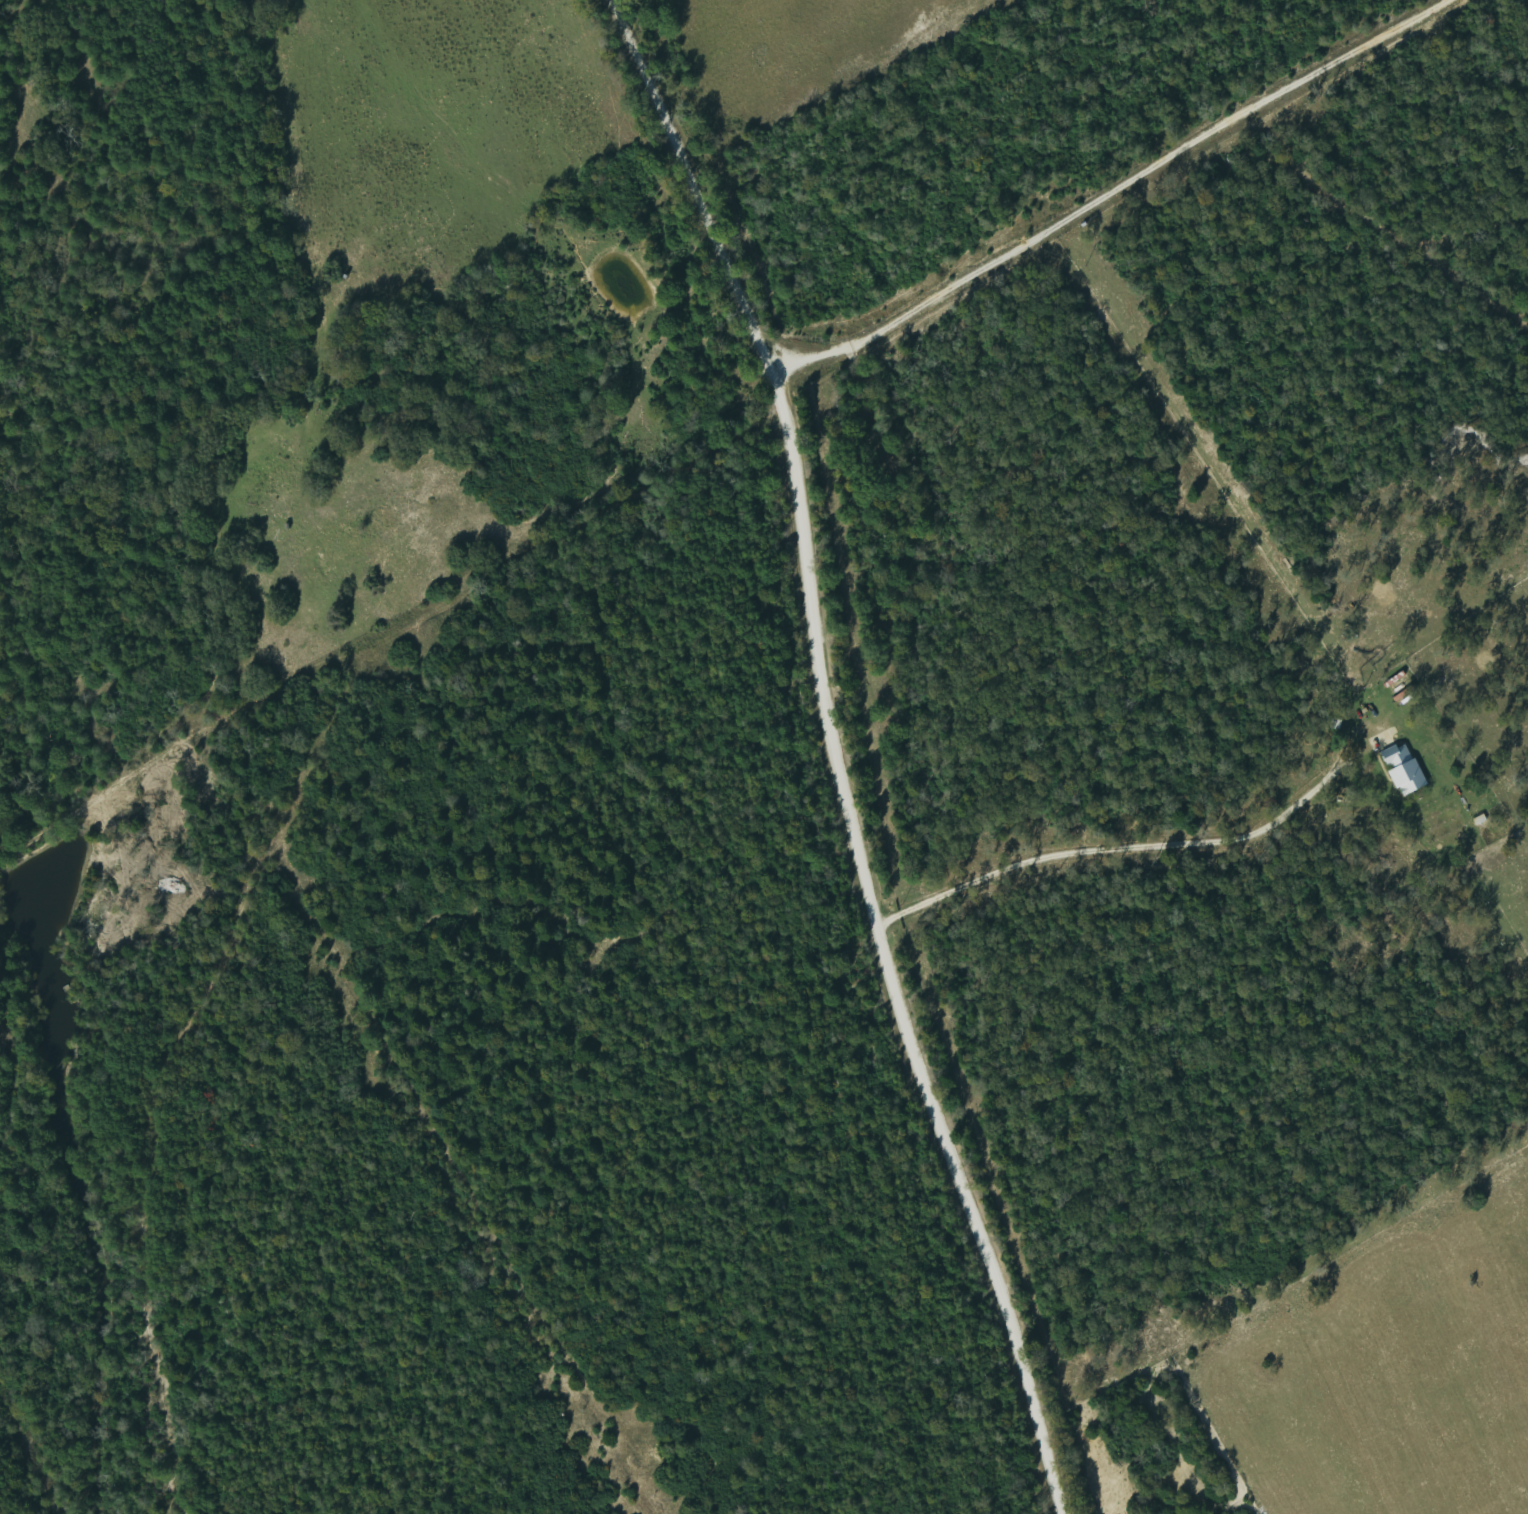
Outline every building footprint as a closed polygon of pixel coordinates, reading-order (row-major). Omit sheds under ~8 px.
[(1432,788),(1411,742),(1384,755),(1405,800),(1432,788)]
